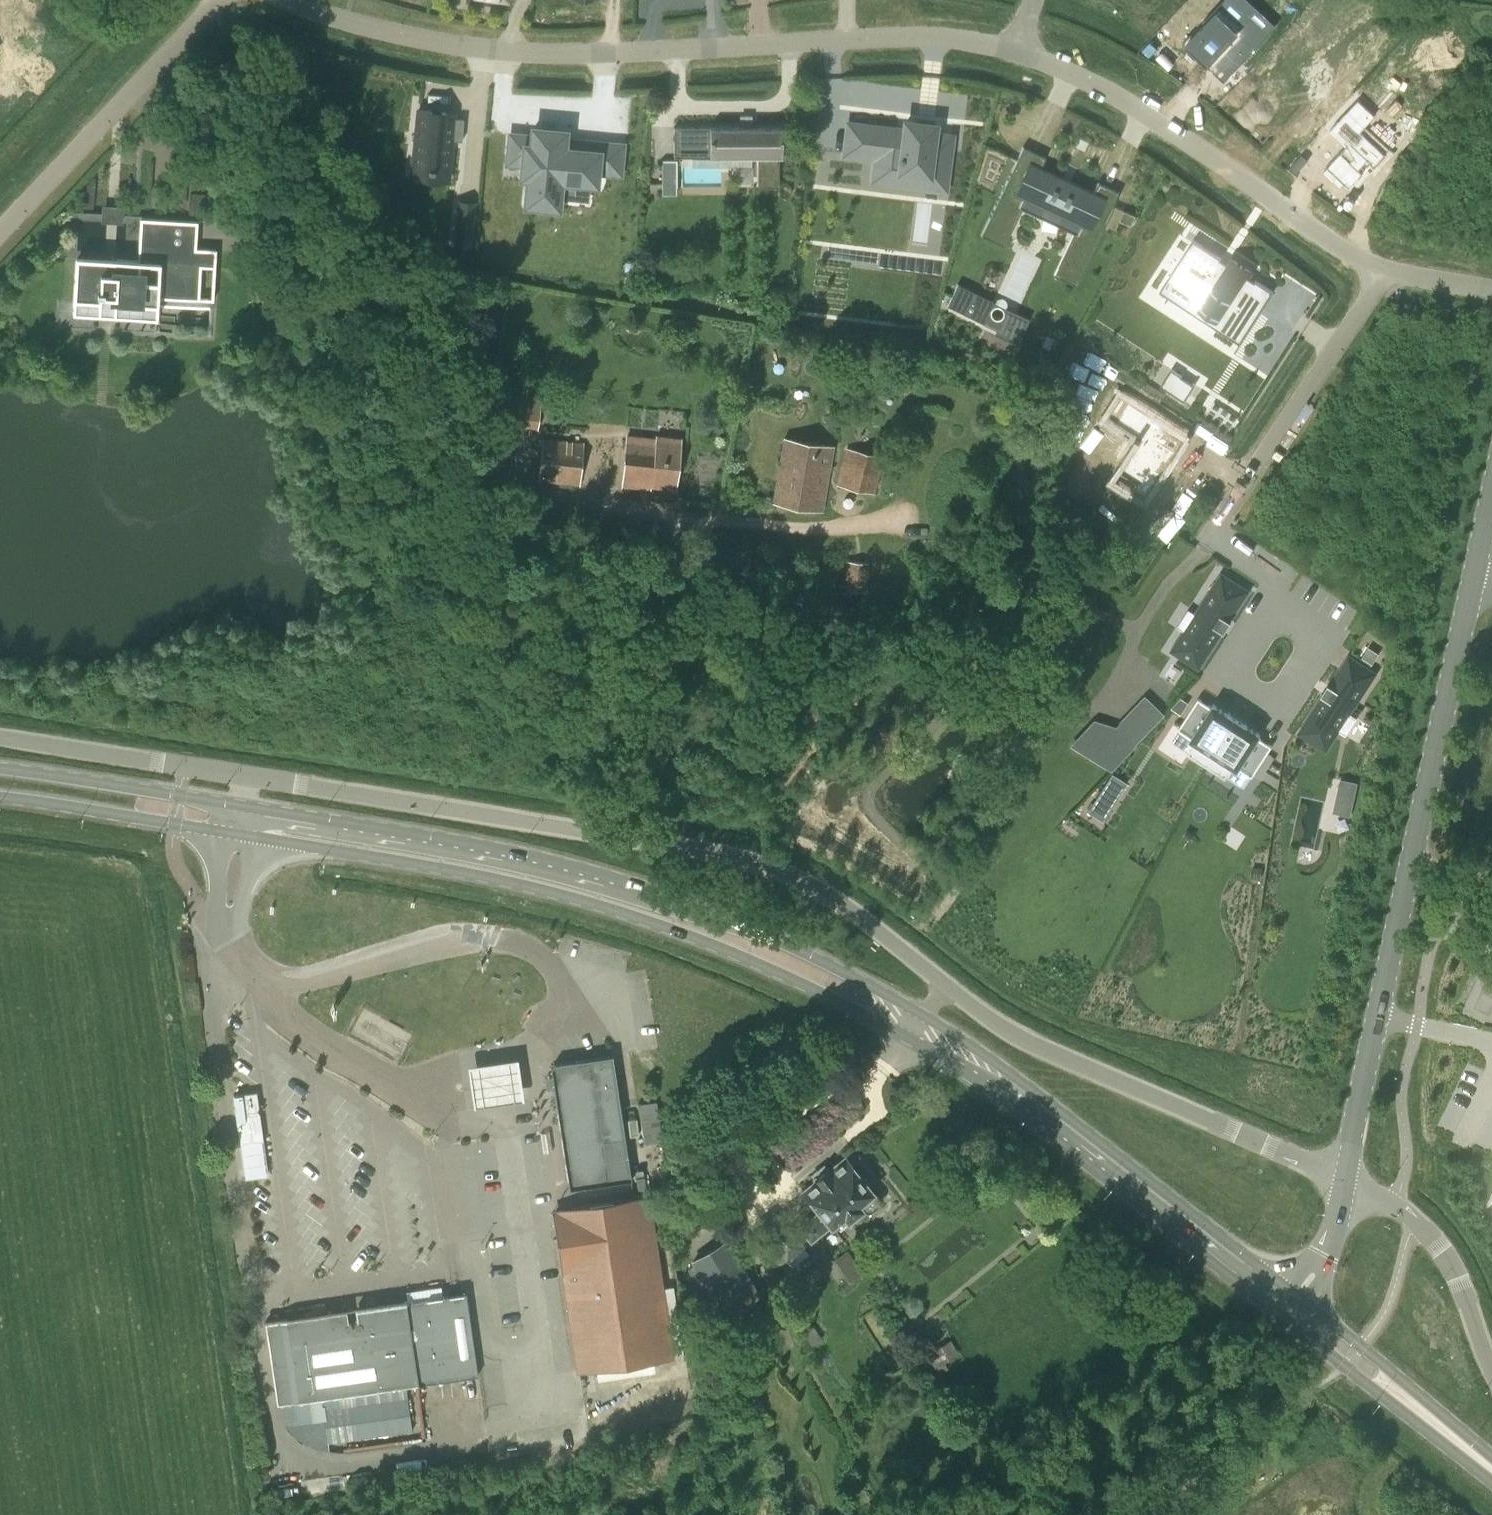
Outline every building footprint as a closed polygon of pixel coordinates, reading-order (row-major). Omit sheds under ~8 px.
[(1175,35),(1186,46),(1187,45),(1201,58),(1217,43),(1233,59),(1247,46),(1246,45),(1262,28),(1242,6),(1233,15),(1220,0),(1217,0),(1186,30),(1183,27),(1175,35)] [(1346,146),(1328,165),(1346,181),(1351,176),(1355,180),(1382,150),(1362,130),(1374,117),(1360,102),(1332,132),(1346,146)] [(419,111),(413,168),(449,171),(452,141),(462,142),(464,120),(446,118),(446,114),(419,111)] [(788,164),(788,120),(702,120),(702,127),(674,127),(673,157),(703,157),(703,163),(758,163),(758,187),(779,187),(779,164),(788,164)] [(905,132),(881,129),(879,140),(866,139),(864,156),(877,157),(876,168),(921,174),(920,180),(931,182),(930,186),(944,188),(949,146),(941,145),(943,136),(933,135),(934,126),(906,122),(905,132)] [(533,129),(532,137),(511,135),(508,163),(523,164),(522,177),(528,178),(526,205),(558,208),(558,199),(560,181),(590,184),(595,184),(596,175),(597,171),(606,172),(607,160),(609,144),(580,142),(579,142),(564,141),(564,136),(565,132),(533,129)] [(1024,149),(983,235),(1004,245),(1026,197),(1082,224),(1060,271),(1080,281),(1121,194),(1098,184),(1093,196),(1040,171),(1046,159),(1024,149)] [(662,160),(662,195),(676,195),(676,160),(662,160)] [(138,261),(117,260),(116,263),(76,261),(72,313),(157,318),(158,297),(213,300),(216,249),(196,248),(198,222),(140,218),(138,261)] [(474,222),(450,220),(449,236),(472,238),(474,222)] [(1172,274),(1171,276),(1201,295),(1193,306),(1195,307),(1195,306),(1232,330),(1232,331),(1244,339),(1275,292),(1256,280),(1256,282),(1250,278),(1254,273),(1233,259),(1229,264),(1222,260),(1223,259),(1195,240),(1193,242),(1195,243),(1174,275),(1172,274)] [(981,297),(959,287),(949,308),(971,319),(981,297)] [(1442,315),(1449,317),(1451,310),(1443,308),(1442,315)] [(1184,401),(1196,384),(1172,369),(1161,386),(1184,401)] [(501,425),(537,429),(540,397),(505,393),(501,425)] [(1182,441),(1118,397),(1105,417),(1104,418),(1143,446),(1124,475),(1141,486),(1135,496),(1143,502),(1149,492),(1149,491),(1156,478),(1154,476),(1161,465),(1164,467),(1173,453),(1174,453),(1182,441)] [(655,441),(626,438),(622,483),(675,488),(680,439),(655,437),(655,441)] [(584,443),(582,443),(542,438),(539,480),(581,487),(584,443)] [(833,446),(784,438),(772,502),(822,511),(833,446)] [(845,447),(836,484),(874,492),(882,455),(845,447)] [(837,593),(850,594),(850,590),(867,591),(869,562),(846,560),(845,585),(837,585),(837,593)] [(1176,644),(1164,663),(1190,680),(1214,643),(1216,645),(1223,634),(1221,633),(1239,604),(1213,587),(1188,627),(1191,629),(1180,647),(1176,644)] [(1379,654),(1368,647),(1362,657),(1372,664),(1379,654)] [(1324,696),(1300,732),(1326,749),(1338,730),(1334,727),(1346,710),(1350,713),(1367,686),(1341,669),(1331,685),(1329,683),(1322,694),(1324,696)] [(1199,698),(1178,729),(1192,738),(1191,739),(1196,742),(1188,754),(1207,766),(1238,718),(1229,712),(1228,714),(1213,704),(1212,706),(1199,698)] [(1238,718),(1207,766),(1226,778),(1233,767),(1238,770),(1239,768),(1252,777),(1272,746),(1259,737),(1260,735),(1246,725),(1247,723),(1238,718)] [(1114,802),(1099,792),(1087,811),(1102,821),(1114,802)] [(514,1050),(466,1056),(471,1097),(520,1090),(514,1050)] [(570,1187),(629,1178),(611,1059),(568,1066),(567,1062),(555,1064),(552,1068),(561,1127),(570,1187)] [(638,1104),(644,1143),(662,1141),(656,1101),(638,1104)] [(264,1109),(241,1113),(247,1162),(271,1158),(264,1109)] [(872,1193),(844,1157),(830,1168),(829,1166),(817,1175),(818,1177),(802,1190),(818,1210),(797,1226),(810,1242),(843,1216),(846,1220),(861,1208),(858,1204),(872,1193)] [(554,1210),(560,1253),(578,1370),(670,1357),(646,1195),(571,1207),(554,1210)] [(803,1247),(774,1210),(756,1224),(786,1261),(803,1247)] [(692,1261),(725,1316),(758,1294),(726,1240),(692,1261)] [(835,1258),(849,1280),(862,1272),(848,1250),(835,1258)] [(372,1295),(372,1304),(402,1302),(402,1293),(372,1295)] [(404,1302),(405,1303),(417,1383),(477,1374),(465,1293),(405,1302),(404,1302)] [(417,1383),(405,1303),(364,1309),(366,1324),(328,1329),(328,1325),(288,1331),(287,1319),(264,1322),(277,1404),(417,1383)] [(813,1326),(804,1332),(811,1345),(821,1339),(813,1326)] [(944,1363),(959,1354),(950,1339),(927,1353),(938,1374),(947,1368),(944,1363)]
